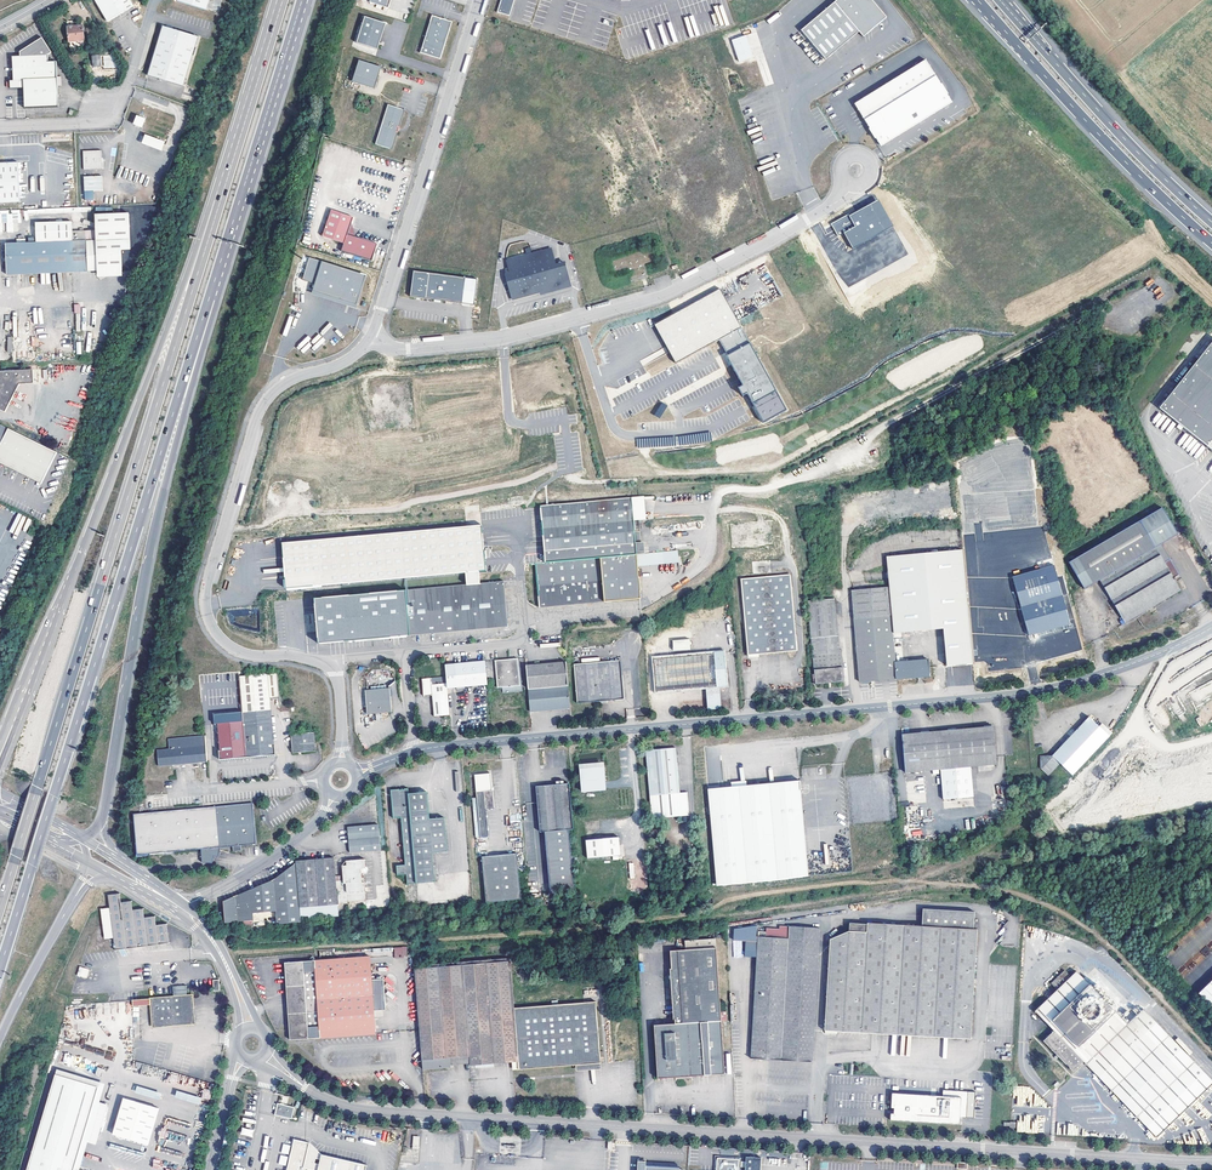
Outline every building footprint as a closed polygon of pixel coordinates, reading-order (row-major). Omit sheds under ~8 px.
[(129,0),(94,0),(106,20),(132,4),(129,0)] [(497,13),(510,17),(515,0),(501,0),(497,13)] [(872,0),(837,0),(801,30),(825,60),(859,32),(863,37),(887,18),(872,0)] [(440,59),(452,22),(432,15),(420,53),(440,59)] [(378,50),(386,23),(365,17),(356,43),(378,50)] [(598,24),(599,49),(610,48),(609,23),(598,24)] [(85,40),(83,25),(68,26),(70,42),(85,40)] [(185,86),(199,36),(164,26),(149,76),(185,86)] [(732,40),(737,56),(751,51),(746,35),(732,40)] [(27,111),(60,109),(58,63),(49,64),(48,57),(52,54),(43,39),(20,53),(21,58),(12,58),(14,82),(12,82),(12,91),(25,90),(27,111)] [(751,51),(737,56),(739,62),(753,57),(751,51)] [(102,55),(104,69),(117,67),(115,54),(102,55)] [(101,66),(100,56),(93,56),(93,66),(101,66)] [(377,82),(381,67),(359,60),(354,75),(377,82)] [(880,145),(951,101),(926,60),(854,104),(880,145)] [(375,89),(377,82),(354,75),(352,82),(375,89)] [(392,150),(405,110),(388,104),(375,144),(392,150)] [(146,119),(137,116),(133,124),(142,128),(146,119)] [(165,142),(145,135),(142,144),(162,152),(165,142)] [(101,153),(82,154),(83,171),(101,170),(101,153)] [(0,164),(0,203),(21,203),(19,163),(0,164)] [(102,190),(102,177),(83,178),(84,191),(102,190)] [(849,214),(831,224),(838,237),(844,233),(853,249),(893,227),(878,200),(849,216),(849,214)] [(5,231),(5,233),(14,232),(13,223),(19,222),(18,210),(10,211),(10,209),(0,211),(0,232),(5,231)] [(352,222),(353,217),(332,210),(322,236),(344,243),(344,244),(348,234),(352,222)] [(23,271),(76,269),(76,275),(126,273),(125,252),(134,252),(133,216),(99,218),(100,243),(84,244),(84,233),(72,234),(72,223),(36,225),(37,246),(6,247),(8,278),(23,277),(23,271)] [(355,237),(348,234),(344,244),(344,243),(341,251),(372,261),(378,244),(355,237)] [(507,274),(514,299),(567,285),(571,283),(565,262),(555,265),(551,249),(508,260),(512,272),(507,274)] [(629,253),(630,265),(653,263),(652,251),(629,253)] [(302,280),(315,284),(322,261),(309,257),(302,280)] [(357,305),(366,275),(322,261),(315,284),(313,291),(357,305)] [(23,277),(76,275),(76,269),(23,271),(23,277)] [(466,278),(414,271),(411,297),(463,304),(466,278)] [(719,289),(655,325),(676,364),(741,328),(719,289)] [(764,423),(787,410),(741,328),(719,340),(743,384),(738,387),(742,395),(747,392),(764,423)] [(1160,408),(1206,445),(1211,450),(1211,342),(1160,408)] [(652,363),(646,365),(650,375),(669,367),(666,361),(654,367),(652,363)] [(33,369),(0,371),(0,408),(6,411),(19,384),(34,383),(33,369)] [(654,415),(659,418),(667,406),(662,402),(654,415)] [(8,428),(0,424),(0,446),(8,428)] [(0,446),(0,463),(42,484),(57,452),(8,428),(0,446)] [(711,434),(636,438),(637,448),(711,444),(711,434)] [(1206,445),(1202,451),(1211,459),(1211,450),(1206,445)] [(1037,525),(1034,489),(1030,489),(1030,494),(1027,495),(1028,504),(1021,505),(1023,526),(1037,525)] [(635,521),(633,498),(540,505),(545,563),(637,554),(637,544),(635,521)] [(1167,505),(1068,563),(1084,590),(1099,581),(1122,620),(1120,622),(1122,625),(1180,591),(1173,579),(1180,575),(1161,545),(1183,532),(1167,505)] [(482,525),(282,543),(285,578),(485,560),(482,525)] [(641,543),(637,544),(637,554),(646,553),(645,543),(641,543)] [(891,615),(893,633),(943,629),(947,665),(973,663),(962,550),(886,557),(889,587),(891,615)] [(678,551),(646,553),(637,554),(638,567),(679,563),(678,551)] [(637,554),(545,563),(536,564),(540,607),(641,600),(638,567),(637,554)] [(485,560),(285,578),(286,588),(466,572),(479,571),(486,571),(485,560)] [(1070,624),(1054,566),(1013,577),(1029,636),(1070,624)] [(479,571),(466,572),(467,584),(480,583),(479,571)] [(797,651),(790,574),(741,579),(748,655),(797,651)] [(317,644),(500,627),(499,620),(508,619),(504,580),(480,583),(467,584),(313,599),(317,644)] [(891,615),(889,587),(853,591),(855,618),(891,615)] [(808,602),(815,685),(845,682),(842,650),(839,650),(835,600),(808,602)] [(897,679),(896,662),(893,633),(891,615),(855,618),(861,681),(897,679)] [(508,619),(499,620),(500,627),(508,627),(508,619)] [(673,651),(691,650),(690,639),(672,640),(673,651)] [(654,658),(657,692),(707,688),(720,686),(728,686),(724,651),(654,658)] [(518,659),(496,661),(498,688),(520,686),(518,659)] [(896,662),(897,679),(931,676),(929,659),(896,662)] [(624,699),(621,660),(574,664),(578,703),(624,699)] [(486,661),(445,665),(446,677),(447,688),(488,684),(486,661)] [(567,661),(526,664),(528,689),(569,685),(567,661)] [(242,713),(246,757),(276,754),(271,699),(280,698),(277,673),(239,676),(242,713)] [(447,688),(446,677),(432,678),(432,677),(423,678),(425,695),(432,695),(434,717),(450,715),(447,688)] [(569,685),(528,689),(530,713),(571,709),(569,685)] [(368,714),(376,714),(380,714),(393,713),(391,689),(388,689),(387,686),(370,687),(371,690),(366,690),(368,714)] [(720,686),(707,688),(709,710),(722,709),(720,686)] [(246,757),(242,713),(218,715),(221,759),(246,757)] [(1088,716),(1052,756),(1040,757),(1041,769),(1049,776),(1061,764),(1073,775),(1109,736),(1099,726),(1088,716)] [(1102,723),(1099,726),(1109,736),(1112,733),(1102,723)] [(996,764),(993,726),(902,735),(905,773),(941,770),(971,767),(996,764)] [(315,732),(291,735),(293,753),(317,751),(315,732)] [(208,761),(205,736),(169,739),(170,750),(158,751),(159,766),(208,761)] [(387,753),(393,750),(389,744),(384,747),(387,753)] [(680,794),(677,748),(646,750),(652,820),(691,817),(689,793),(680,794)] [(602,766),(579,768),(581,791),(604,789),(602,766)] [(971,767),(941,770),(944,800),(974,797),(971,767)] [(492,774),(476,775),(478,798),(473,798),(477,848),(490,847),(490,837),(487,809),(495,809),(493,791),(492,774)] [(717,885),(777,879),(809,876),(800,781),(769,783),(708,789),(717,885)] [(570,784),(537,786),(541,832),(545,832),(550,892),(575,890),(569,829),(574,829),(570,784)] [(398,789),(396,789),(392,790),(394,818),(401,817),(406,865),(397,866),(398,876),(407,875),(407,884),(418,883),(418,889),(436,888),(436,882),(437,882),(434,852),(449,850),(446,816),(430,818),(428,791),(410,793),(409,789),(405,788),(404,790),(402,789),(401,791),(398,789)] [(253,804),(135,814),(139,856),(202,849),(203,863),(216,862),(215,856),(221,855),(221,848),(233,847),(233,852),(242,851),(241,846),(256,845),(253,804)] [(381,851),(379,824),(348,827),(350,854),(381,851)] [(619,837),(587,840),(588,859),(621,856),(619,837)] [(522,899),(518,854),(483,857),(487,903),(522,899)] [(344,881),(336,881),(334,858),(296,861),(296,864),(273,881),(229,899),(224,902),(226,923),(253,921),(253,927),(301,923),(300,908),(346,904),(344,881)] [(344,881),(346,904),(348,904),(348,902),(366,900),(364,878),(362,878),(362,869),(365,868),(364,860),(346,861),(346,865),(342,866),(344,881)] [(120,893),(108,895),(110,908),(114,939),(116,950),(170,943),(167,924),(157,925),(155,916),(145,917),(143,908),(133,909),(132,901),(122,902),(120,893)] [(104,940),(114,939),(110,908),(101,909),(104,940)] [(978,929),(968,929),(969,912),(928,909),(923,909),(922,926),(868,923),(867,924),(850,923),(849,931),(830,939),(825,1031),(972,1039),(978,929)] [(757,957),(758,936),(756,936),(756,925),(733,929),(733,940),(745,941),(744,956),(757,957)] [(813,1062),(820,928),(790,926),(789,939),(758,936),(757,957),(752,1059),(813,1062)] [(721,1011),(717,948),(716,938),(684,940),(685,950),(670,951),(675,1024),(654,1025),(658,1079),(725,1074),(721,1020),(727,1020),(727,1011),(721,1011)] [(407,957),(407,947),(394,947),(394,957),(407,957)] [(290,1041),(321,1038),(358,1036),(377,1034),(376,1011),(387,1010),(385,979),(373,980),(371,956),(285,963),(290,1041)] [(511,958),(415,966),(415,968),(464,965),(509,961),(512,960),(511,958)] [(464,965),(415,968),(423,1069),(447,1067),(447,1069),(452,1069),(452,1063),(451,1057),(471,1056),(472,1062),(472,1066),(518,1062),(519,1070),(576,1065),(601,1063),(596,1002),(515,1008),(512,960),(509,961),(464,965)] [(1132,1019),(1128,1023),(1077,970),(1071,976),(1065,970),(1052,983),(1057,990),(1035,1011),(1054,1031),(1044,1041),(1073,1071),(1083,1061),(1157,1137),(1211,1084),(1211,1080),(1144,1008),(1132,1019)] [(1198,993),(1211,1008),(1211,979),(1198,993)] [(195,1023),(192,995),(151,999),(151,1005),(154,1027),(195,1023)] [(65,1006),(18,1169),(196,1169),(216,1085),(133,1061),(133,1007),(133,1001),(65,1006)] [(905,1095),(892,1094),(891,1109),(894,1109),(894,1114),(891,1114),(890,1121),(903,1122),(904,1114),(910,1115),(909,1122),(959,1126),(960,1118),(967,1119),(969,1093),(944,1091),(943,1104),(931,1103),(931,1099),(911,1098),(911,1102),(905,1102),(905,1095)] [(943,1097),(905,1095),(905,1102),(911,1102),(911,1098),(931,1099),(931,1103),(943,1104),(943,1097)] [(291,1119),(294,1107),(278,1103),(275,1114),(291,1119)] [(367,1164),(322,1154),(313,1145),(310,1144),(303,1141),(295,1139),(288,1169),(366,1169),(367,1164)] [(288,1154),(290,1145),(283,1144),(281,1152),(288,1154)] [(278,1164),(286,1166),(288,1157),(281,1155),(278,1164)] [(745,1163),(741,1162),(741,1159),(719,1157),(719,1161),(716,1161),(715,1169),(741,1169),(741,1168),(745,1168),(745,1163)] [(762,1158),(746,1157),(745,1163),(745,1168),(745,1169),(761,1169),(762,1158)] [(639,1169),(677,1169),(678,1163),(647,1161),(647,1160),(639,1160),(639,1169)]
